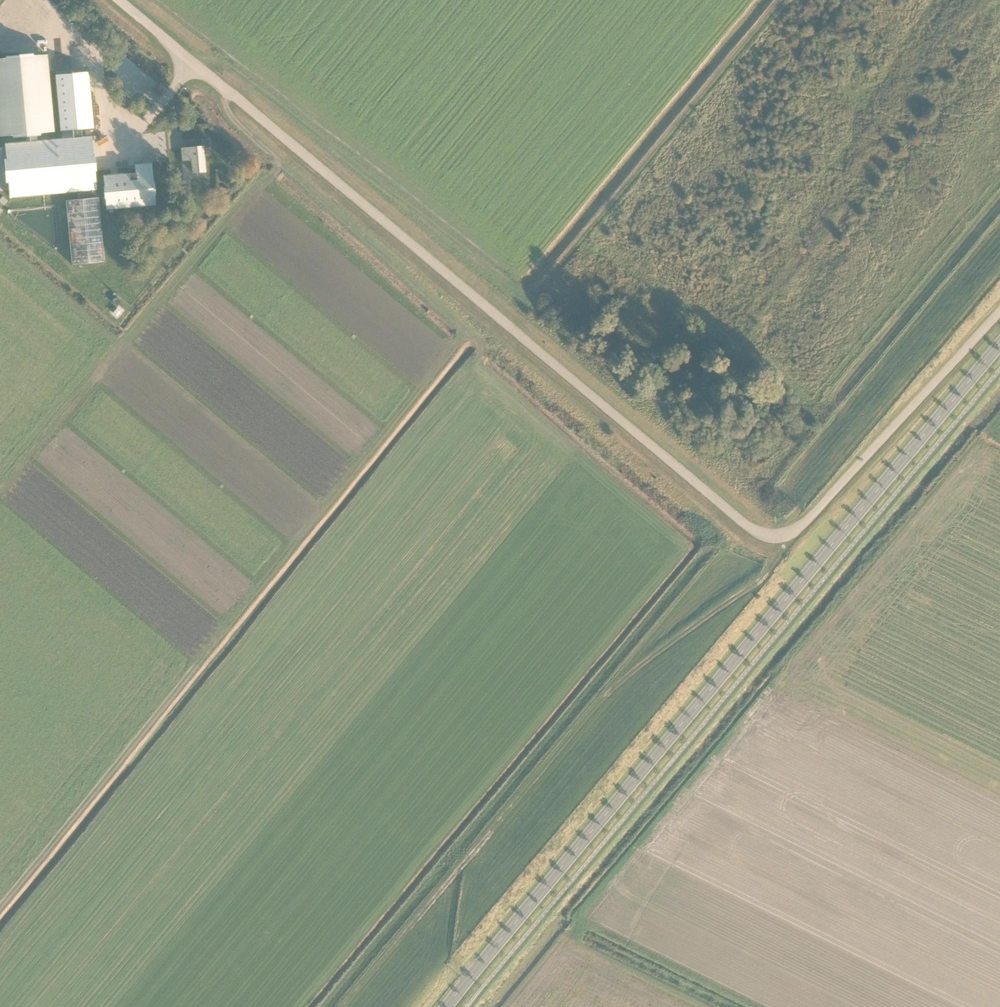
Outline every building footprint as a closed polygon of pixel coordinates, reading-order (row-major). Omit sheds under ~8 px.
[(53,131),(46,54),(0,58),(0,136),(53,131)] [(78,191),(79,199),(66,200),(72,264),(104,261),(98,197),(105,197),(106,208),(155,204),(151,163),(135,165),(136,173),(103,176),(103,178),(96,179),(91,136),(82,137),(81,129),(93,128),(88,71),(56,74),(61,131),(73,130),(73,138),(5,144),(10,197),(78,191)] [(209,147),(208,139),(196,140),(196,146),(186,147),(186,152),(182,152),(183,161),(192,160),(193,173),(205,172),(203,148),(209,147)] [(173,195),(188,193),(188,184),(172,185),(173,195)]
